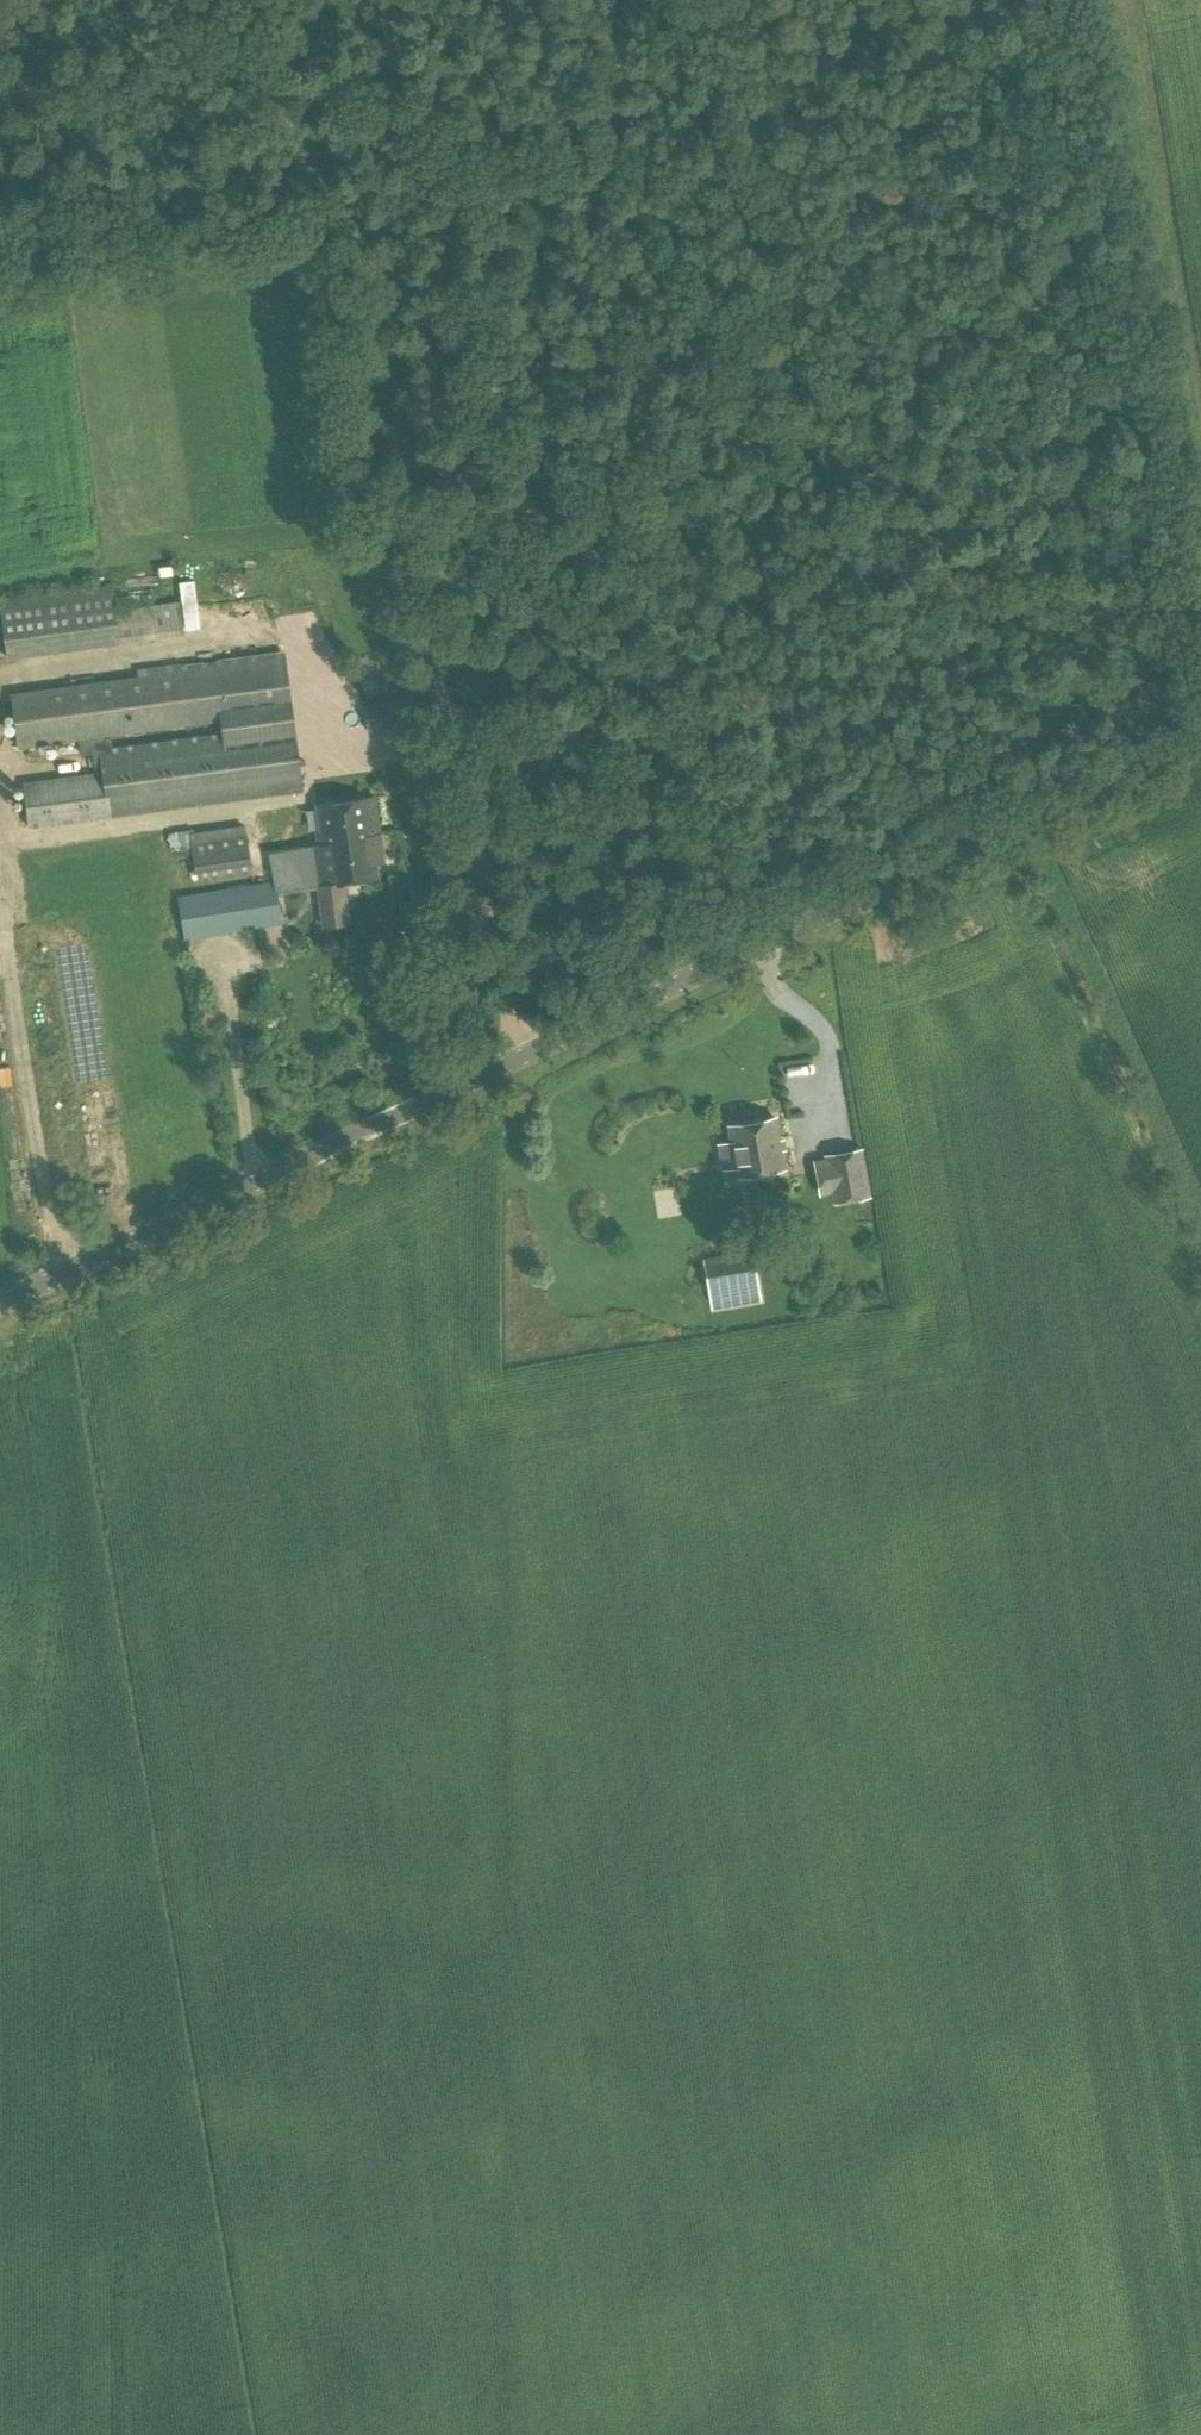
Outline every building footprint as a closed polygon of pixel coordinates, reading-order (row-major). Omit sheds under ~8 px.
[(117,610),(114,585),(1,600),(8,656),(185,633),(181,602),(117,610)] [(193,612),(192,628),(208,629),(208,612),(193,612)] [(304,790),(286,658),(13,694),(20,746),(81,738),(83,754),(95,752),(98,773),(25,783),(30,826),(304,790)] [(376,797),(315,805),(318,831),(315,831),(316,842),(310,843),(311,848),(316,885),(317,885),(323,926),(350,922),(344,882),(377,877),(375,863),(385,861),(376,797)] [(243,826),(189,834),(196,880),(250,871),(243,826)] [(274,881),(178,896),(184,939),(281,923),(274,881)] [(739,1175),(784,1167),(775,1117),(730,1125),(739,1175)] [(813,1161),(819,1198),(839,1195),(833,1158),(813,1161)] [(870,1235),(870,1251),(890,1250),(890,1235),(870,1235)] [(752,1251),(703,1260),(709,1289),(712,1310),(762,1302),(758,1281),(752,1251)]
